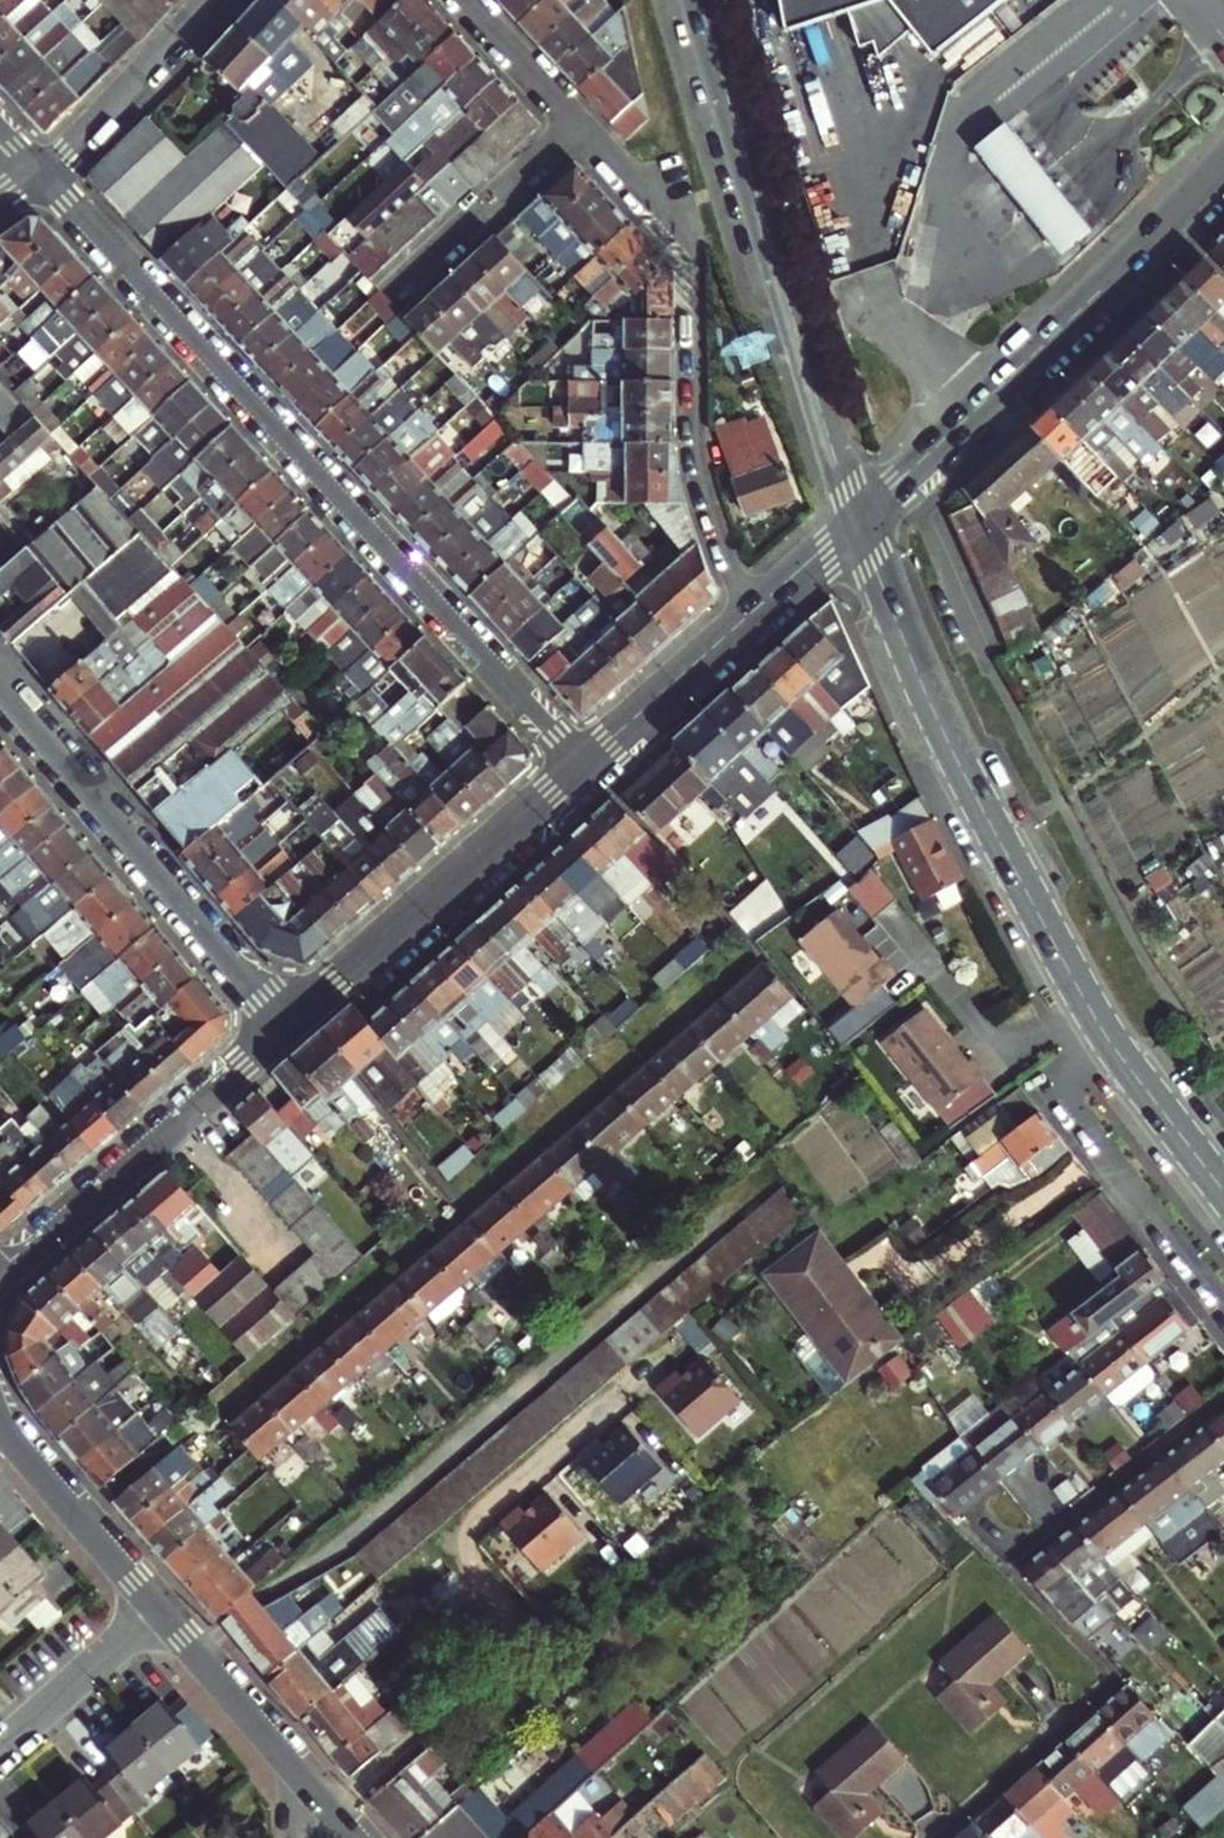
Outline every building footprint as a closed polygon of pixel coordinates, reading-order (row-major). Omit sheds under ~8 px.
[(20,6),(0,25),(0,63),(49,17),(54,13),(43,0),(38,4),(34,0),(27,0),(20,6)] [(20,6),(14,0),(0,0),(0,25),(20,6)] [(95,12),(104,4),(100,0),(84,0),(95,12)] [(104,4),(113,14),(123,24),(141,43),(174,8),(166,0),(100,0),(104,4)] [(174,8),(181,0),(166,0),(174,8)] [(258,109),(260,111),(251,120),(242,120),(235,113),(234,117),(228,123),(266,165),(289,190),(377,108),(358,87),(338,64),(326,51),(324,49),(316,40),(280,0),(262,0),(238,26),(272,58),(265,65),(275,75),(257,92),(266,102),(258,109)] [(319,0),(280,0),(316,40),(331,26),(339,36),(346,29),(319,0)] [(381,23),(361,0),(319,0),(346,29),(358,18),(371,32),(381,23)] [(405,0),(361,0),(381,23),(405,0)] [(379,67),(437,13),(425,0),(405,0),(381,23),(371,32),(367,37),(382,54),(373,62),(378,68),(379,67)] [(522,25),(548,0),(507,0),(502,4),(522,25)] [(542,47),(593,0),(548,0),(522,25),(542,47)] [(562,68),(619,15),(605,0),(593,0),(542,47),(562,68)] [(782,29),(861,0),(777,0),(782,29)] [(900,22),(925,53),(993,0),(884,0),(900,22)] [(619,15),(562,68),(581,89),(632,44),(626,9),(619,15)] [(61,20),(54,13),(49,17),(56,25),(61,20)] [(407,81),(422,67),(457,35),(437,13),(379,67),(385,74),(393,66),(407,81)] [(8,91),(28,112),(123,24),(113,14),(81,43),(79,40),(74,44),(68,37),(8,91)] [(0,63),(0,82),(8,91),(68,37),(73,32),(61,20),(56,25),(49,17),(0,63)] [(123,24),(28,112),(47,133),(113,68),(115,69),(141,44),(141,43),(123,24)] [(241,102),(235,108),(235,113),(242,120),(251,120),(260,111),(258,109),(266,102),(257,92),(275,75),(265,65),(272,58),(238,26),(205,61),(239,94),(237,97),(241,102)] [(324,49),(339,36),(331,26),(316,40),(324,49)] [(457,35),(422,67),(434,80),(409,103),(397,90),(388,99),(377,108),(399,131),(418,113),(478,57),(457,35)] [(357,46),(373,62),(382,54),(367,37),(359,44),(357,46)] [(334,43),(326,51),(338,64),(347,56),(334,43)] [(634,58),(632,44),(581,89),(613,124),(644,96),(639,80),(634,58)] [(419,152),(439,134),(499,79),(478,57),(418,113),(428,124),(409,141),(419,152)] [(377,108),(388,99),(368,77),(358,87),(377,108)] [(499,79),(439,134),(442,138),(432,148),(438,155),(419,173),(409,162),(331,235),(345,251),(351,257),(363,245),(377,233),(390,220),(403,208),(417,196),(437,219),(449,208),(428,185),(492,126),(519,101),(499,79)] [(1142,88),(1125,102),(1133,111),(1150,97),(1142,88)] [(513,148),(540,124),(519,101),(492,126),(513,148)] [(191,161),(148,118),(87,179),(162,260),(216,210),(266,165),(228,123),(191,161)] [(1009,125),(979,148),(1007,186),(1036,222),(1063,257),(1093,234),(1066,198),(1038,163),(1009,125)] [(513,148),(492,126),(428,185),(449,208),(513,148)] [(521,216),(539,237),(596,185),(577,165),(521,216)] [(539,237),(558,258),(615,206),(596,185),(539,237)] [(417,196),(403,208),(424,231),(437,219),(417,196)] [(575,277),(632,224),(615,206),(558,258),(575,277)] [(424,231),(403,208),(390,220),(411,243),(424,231)] [(229,224),(216,210),(162,260),(185,286),(245,231),(256,221),(248,213),(232,227),(227,232),(224,228),(229,224)] [(316,240),(327,231),(311,213),(308,211),(298,220),(316,240)] [(24,268),(59,236),(46,221),(31,216),(0,239),(0,291),(2,288),(24,268)] [(390,220),(377,233),(398,255),(411,243),(390,220)] [(497,238),(519,262),(535,247),(532,244),(513,223),(497,238)] [(229,224),(224,228),(227,232),(232,227),(229,224)] [(652,245),(632,224),(575,277),(595,298),(652,245)] [(204,306),(264,251),(245,231),(185,286),(204,306)] [(335,261),(345,251),(331,235),(327,231),(316,240),(335,261)] [(1207,251),(1223,269),(1223,231),(1207,251)] [(377,233),(363,245),(384,268),(398,255),(377,233)] [(22,310),(41,292),(79,257),(59,236),(24,268),(33,278),(11,298),(22,310)] [(535,279),(519,262),(497,238),(475,258),(519,306),(530,296),(541,308),(552,298),(544,290),(535,279)] [(384,268),(363,245),(351,257),(364,271),(371,280),(384,268)] [(652,245),(595,298),(610,314),(634,296),(669,264),(652,245)] [(282,271),(264,251),(204,306),(222,326),(282,271)] [(351,257),(345,251),(335,261),(331,264),(350,284),(364,271),(351,257)] [(1203,256),(1183,277),(1223,320),(1223,279),(1203,256)] [(32,340),(40,333),(99,279),(79,257),(41,292),(53,304),(23,331),(32,340)] [(530,318),(519,306),(475,258),(452,279),(503,335),(513,326),(517,330),(530,318)] [(634,321),(675,321),(675,270),(669,264),(634,296),(634,314),(634,321)] [(33,278),(24,268),(2,288),(11,298),(33,278)] [(282,271),(222,326),(241,347),(301,292),(282,271)] [(1223,336),(1223,320),(1183,277),(1179,282),(1166,294),(1213,346),(1223,336)] [(58,353),(80,333),(117,299),(99,279),(40,333),(58,353)] [(503,335),(452,279),(429,300),(481,356),(490,347),(494,351),(507,340),(503,335)] [(552,298),(562,289),(554,281),(544,290),(552,298)] [(388,324),(401,312),(382,291),(369,303),(388,324)] [(241,347),(260,367),(320,312),(301,292),(241,347)] [(1195,366),(1215,349),(1213,346),(1166,294),(1147,313),(1195,366)] [(117,299),(80,333),(89,343),(66,363),(76,374),(82,370),(136,319),(117,299)] [(484,360),(481,356),(429,300),(408,320),(421,334),(439,354),(448,346),(472,371),(484,360)] [(278,387),(338,332),(320,312),(260,367),(278,387)] [(1186,374),(1195,366),(1147,313),(1128,331),(1176,383),(1183,391),(1188,397),(1199,387),(1186,374)] [(85,384),(95,395),(155,340),(136,319),(82,370),(90,379),(85,384)] [(626,337),(626,350),(675,349),(675,321),(634,321),(610,321),(594,321),(583,332),(589,338),(595,338),(595,350),(608,350),(608,337),(626,337)] [(23,331),(9,343),(19,353),(32,340),(23,331)] [(1110,349),(1157,400),(1176,383),(1128,331),(1110,349)] [(278,387),(297,407),(357,352),(338,332),(278,387)] [(155,340),(95,395),(115,416),(118,413),(174,361),(155,340)] [(675,349),(626,350),(608,350),(595,350),(595,366),(575,366),(575,383),(675,383),(675,349)] [(1091,367),(1157,441),(1167,432),(1147,409),(1157,400),(1110,349),(1091,367)] [(363,408),(392,382),(406,369),(404,367),(410,361),(401,351),(377,374),(317,428),(336,449),(371,417),(363,408)] [(317,428),(377,374),(357,352),(297,407),(317,428)] [(174,361),(118,413),(127,422),(124,425),(124,427),(120,431),(129,441),(132,437),(140,430),(193,382),(174,361)] [(1072,386),(1122,441),(1142,465),(1162,447),(1157,441),(1091,367),(1072,386)] [(336,449),(355,470),(419,413),(409,402),(430,383),(420,372),(400,390),(371,417),(336,449)] [(448,386),(467,408),(478,397),(459,376),(448,386)] [(33,415),(44,404),(35,394),(40,389),(31,378),(13,394),(33,415)] [(38,421),(33,415),(13,394),(0,379),(0,453),(38,421)] [(193,382),(140,430),(155,447),(148,454),(154,461),(214,405),(193,382)] [(371,417),(400,390),(392,382),(363,408),(371,417)] [(675,416),(675,383),(575,383),(573,383),(573,399),(555,400),(555,409),(559,409),(573,409),(573,416),(675,416)] [(1114,448),(1122,441),(1072,386),(1054,403),(1117,475),(1125,483),(1133,475),(1128,470),(1131,467),(1114,448)] [(1186,416),(1197,406),(1188,397),(1183,391),(1172,401),(1186,416)] [(1108,483),(1117,475),(1054,403),(1033,424),(1060,454),(1081,479),(1095,467),(1102,476),(1108,483)] [(214,405),(154,461),(174,482),(181,475),(234,427),(214,405)] [(419,413),(355,470),(375,492),(434,438),(438,434),(428,423),(435,416),(426,406),(419,413)] [(675,442),(675,416),(573,416),(573,409),(559,409),(558,430),(584,429),(585,443),(606,443),(675,442)] [(472,461),(507,429),(497,418),(462,450),(472,461)] [(38,421),(0,453),(0,485),(9,496),(15,491),(6,480),(45,448),(55,439),(51,435),(38,421)] [(1033,424),(964,485),(977,500),(990,517),(993,521),(998,531),(1004,545),(1010,559),(1030,547),(1021,531),(1025,528),(1008,501),(1052,461),(1060,454),(1033,424)] [(185,514),(202,498),(255,449),(234,427),(181,475),(193,488),(183,498),(176,504),(185,514)] [(132,437),(148,454),(155,447),(140,430),(132,437)] [(723,440),(750,519),(797,502),(779,449),(760,455),(752,430),(723,440)] [(394,513),(453,459),(434,438),(375,492),(394,513)] [(25,531),(37,545),(101,490),(98,488),(89,476),(71,456),(55,439),(45,448),(77,486),(25,531)] [(503,451),(523,472),(536,460),(534,458),(520,443),(516,439),(503,451)] [(605,476),(679,476),(675,442),(606,443),(607,458),(597,458),(597,461),(589,461),(589,477),(605,476)] [(86,443),(71,456),(89,476),(100,467),(105,463),(86,443)] [(520,443),(534,458),(546,458),(546,443),(520,443)] [(255,449),(202,498),(214,510),(197,525),(193,521),(171,542),(163,534),(151,545),(171,567),(191,548),(215,526),(275,471),(255,449)] [(1060,454),(1052,461),(1087,502),(1095,495),(1089,488),(1081,479),(1060,454)] [(394,513),(413,533),(472,479),(453,459),(394,513)] [(523,472),(542,492),(555,481),(536,460),(523,472)] [(100,467),(89,476),(98,488),(109,478),(100,467)] [(1102,476),(1095,467),(1081,479),(1089,488),(1102,476)] [(215,526),(234,547),(294,492),(275,471),(215,526)] [(474,477),(494,498),(497,496),(477,474),(474,477)] [(170,485),(183,498),(193,488),(181,475),(174,482),(170,485)] [(622,504),(646,504),(686,503),(679,476),(605,476),(605,483),(612,483),(621,483),(622,504)] [(472,479),(413,533),(433,555),(492,500),(494,498),(474,477),(472,479)] [(574,503),(555,481),(542,492),(563,513),(574,503)] [(612,483),(611,505),(622,504),(621,483),(612,483)] [(9,496),(0,485),(0,504),(9,496)] [(142,511),(142,510),(123,489),(110,501),(129,522),(142,511)] [(13,644),(71,595),(75,592),(85,584),(123,629),(138,617),(183,579),(171,567),(151,545),(129,522),(110,501),(101,490),(37,545),(0,577),(0,629),(13,644)] [(252,567),(255,564),(312,511),(294,492),(234,547),(252,567)] [(706,610),(670,570),(658,581),(610,527),(589,517),(593,513),(579,498),(574,503),(563,513),(562,514),(595,551),(675,638),(706,610)] [(452,576),(511,521),(492,500),(433,555),(452,576)] [(951,514),(958,530),(990,517),(977,500),(951,514)] [(670,570),(706,610),(718,600),(719,590),(711,575),(686,503),(646,504),(689,553),(670,570)] [(151,545),(163,534),(142,511),(129,522),(151,545)] [(312,511),(255,564),(263,574),(259,579),(269,590),(331,533),(312,511)] [(990,517),(958,530),(965,545),(998,531),(993,521),(990,517)] [(531,542),(511,521),(452,576),(471,597),(512,559),(528,545),(531,542)] [(998,531),(965,545),(971,559),(1004,545),(998,531)] [(331,533),(269,590),(290,613),(352,555),(331,533)] [(548,566),(559,556),(540,534),(531,542),(528,545),(548,566)] [(1004,545),(971,559),(977,573),(1010,559),(1004,545)] [(185,582),(205,563),(191,548),(171,567),(183,579),(185,582)] [(675,638),(595,551),(573,571),(579,578),(585,585),(596,575),(616,597),(605,607),(652,659),(675,638)] [(352,555),(290,613),(308,632),(370,575),(352,555)] [(548,566),(567,588),(569,587),(579,578),(573,571),(559,556),(548,566)] [(512,559),(471,597),(491,618),(526,586),(516,575),(522,570),(512,559)] [(1010,559),(977,573),(983,585),(1015,572),(1010,559)] [(185,582),(190,587),(200,578),(210,569),(205,563),(185,582)] [(250,569),(259,579),(263,574),(255,564),(252,567),(250,569)] [(983,585),(990,601),(1022,587),(1015,572),(983,585)] [(370,575),(308,632),(327,653),(333,648),(389,596),(370,575)] [(200,578),(190,587),(209,607),(219,598),(200,578)] [(569,587),(586,606),(596,597),(585,585),(579,578),(569,587)] [(138,617),(152,634),(155,638),(139,650),(144,656),(126,671),(142,689),(89,734),(134,787),(134,788),(189,742),(212,769),(294,699),(286,691),(267,671),(249,652),(228,629),(209,607),(190,587),(185,582),(183,579),(138,617)] [(491,618),(511,640),(553,601),(533,580),(526,586),(491,618)] [(85,584),(75,592),(71,595),(109,641),(113,637),(123,629),(85,584)] [(990,601),(997,616),(1029,603),(1022,587),(990,601)] [(389,596),(333,648),(341,658),(336,663),(346,674),(357,664),(408,617),(389,596)] [(630,678),(652,659),(605,607),(596,597),(586,606),(574,617),(581,625),(586,630),(630,678)] [(228,629),(239,619),(219,598),(209,607),(228,629)] [(553,601),(511,640),(531,662),(557,639),(567,629),(565,626),(568,623),(574,617),(557,598),(553,601)] [(997,616),(1004,632),(1036,619),(1029,603),(997,616)] [(239,619),(228,629),(249,652),(263,639),(242,616),(239,619)] [(811,616),(782,643),(848,715),(860,727),(877,712),(847,655),(811,616)] [(138,617),(123,629),(113,637),(109,641),(51,689),(66,707),(152,634),(138,617)] [(428,638),(408,617),(357,664),(368,676),(376,685),(393,670),(402,661),(428,638)] [(574,617),(568,623),(575,630),(581,625),(574,617)] [(1036,619),(1004,632),(1011,648),(1038,635),(1042,632),(1036,619)] [(575,630),(580,635),(586,630),(581,625),(575,630)] [(609,697),(630,678),(586,630),(580,635),(565,648),(609,697)] [(152,634),(66,707),(89,734),(142,689),(126,671),(144,656),(139,650),(155,638),(152,634)] [(428,638),(402,661),(419,680),(410,689),(373,724),(392,744),(396,749),(420,727),(432,716),(442,707),(468,683),(428,638)] [(267,671),(280,658),(263,639),(249,652),(267,671)] [(609,697),(565,648),(557,639),(531,662),(584,719),(609,697)] [(848,715),(782,643),(757,666),(815,729),(824,721),(832,729),(848,715)] [(327,653),(336,663),(341,658),(333,648),(327,653)] [(294,684),(300,679),(280,658),(267,671),(286,691),(294,684)] [(402,661),(393,670),(410,689),(419,680),(402,661)] [(757,666),(733,688),(770,728),(791,751),(815,729),(757,666)] [(361,682),(369,692),(376,685),(368,676),(361,682)] [(468,683),(442,707),(456,723),(483,698),(468,683)] [(306,712),(313,705),(294,684),(286,691),(294,699),(306,712)] [(733,688),(708,711),(745,753),(756,765),(754,766),(759,771),(765,765),(775,776),(769,782),(794,808),(801,802),(793,794),(804,784),(787,766),(784,768),(771,754),(768,757),(755,742),(770,728),(733,688)] [(483,698),(456,723),(511,785),(531,768),(534,754),(483,698)] [(188,851),(272,779),(292,763),(313,744),(325,732),(306,712),(294,699),(212,769),(189,742),(134,788),(188,851)] [(446,732),(434,743),(439,749),(455,767),(489,805),(511,785),(456,723),(442,707),(432,716),(446,732)] [(729,767),(745,753),(708,711),(676,740),(680,745),(730,800),(741,812),(744,815),(760,801),(740,778),(729,767)] [(415,748),(428,736),(420,727),(396,749),(466,825),(489,805),(455,767),(445,777),(423,752),(421,755),(415,748)] [(791,751),(802,763),(827,742),(815,729),(791,751)] [(8,751),(0,741),(0,758),(8,751)] [(433,754),(439,749),(434,743),(428,748),(433,754)] [(392,744),(370,763),(444,845),(466,825),(396,749),(392,744)] [(624,797),(658,834),(707,791),(721,807),(730,800),(680,745),(624,797)] [(23,769),(8,751),(0,758),(0,788),(23,769)] [(756,765),(745,753),(729,767),(740,778),(754,766),(756,765)] [(421,865),(444,845),(370,763),(362,754),(353,762),(369,780),(356,792),(364,801),(421,865)] [(39,787),(23,769),(0,788),(0,821),(39,787)] [(200,878),(237,845),(229,836),(236,830),(281,790),(272,779),(188,851),(182,856),(200,878)] [(55,806),(39,787),(0,821),(0,852),(55,806)] [(592,817),(646,877),(675,908),(698,888),(614,796),(592,817)] [(290,799),(279,809),(296,828),(306,818),(290,799)] [(721,807),(719,810),(729,822),(741,812),(730,800),(721,807)] [(421,865),(364,801),(343,820),(400,884),(421,865)] [(859,825),(875,842),(892,837),(935,824),(923,801),(892,813),(889,810),(859,825)] [(0,852),(0,876),(3,880),(69,823),(55,806),(0,852)] [(379,902),(400,884),(343,820),(339,823),(328,810),(312,825),(314,828),(325,839),(333,849),(347,865),(379,902)] [(569,838),(623,898),(646,877),(592,817),(569,838)] [(69,823),(3,880),(1,882),(24,908),(92,850),(69,823)] [(261,824),(244,839),(237,845),(200,878),(219,899),(279,845),(261,824)] [(935,824),(892,837),(924,897),(966,884),(935,824)] [(292,848),(302,859),(314,849),(325,839),(314,828),(292,848)] [(244,839),(236,830),(229,836),(237,845),(244,839)] [(569,838),(547,858),(601,917),(623,898),(569,838)] [(235,919),(271,887),(263,878),(289,856),(279,845),(219,899),(235,919)] [(301,860),(324,886),(356,922),(379,902),(347,865),(337,874),(323,858),(314,849),(302,859),(301,860)] [(333,849),(323,858),(337,874),(347,865),(333,849)] [(115,877),(92,850),(24,908),(46,934),(115,877)] [(601,917),(547,858),(535,868),(524,879),(578,938),(597,958),(608,948),(590,927),(601,917)] [(897,898),(868,863),(860,884),(851,892),(873,918),(878,915),(897,898)] [(291,870),(279,880),(333,943),(356,922),(324,886),(314,896),(291,870)] [(115,877),(46,934),(58,948),(51,954),(62,966),(136,902),(115,877)] [(502,899),(536,936),(556,958),(578,938),(524,879),(502,899)] [(271,887),(235,919),(260,949),(307,966),(333,943),(279,880),(271,887)] [(502,899),(479,920),(535,980),(549,995),(559,985),(524,947),(536,936),(502,899)] [(121,960),(158,928),(136,902),(62,966),(63,968),(84,992),(94,982),(108,971),(121,960)] [(839,911),(802,941),(857,1007),(897,973),(885,957),(881,960),(839,911)] [(479,920),(458,939),(513,999),(535,980),(479,920)] [(106,996),(115,1006),(179,952),(158,928),(121,960),(132,973),(119,984),(106,996)] [(513,999),(458,939),(436,960),(491,1019),(513,999)] [(179,952),(115,1006),(137,1033),(155,1017),(200,977),(179,952)] [(562,964),(586,991),(597,981),(572,955),(562,964)] [(676,956),(654,975),(666,988),(688,969),(676,956)] [(436,960),(414,980),(468,1040),(473,1045),(485,1059),(493,1067),(503,1058),(515,1046),(497,1026),(491,1019),(436,960)] [(752,1032),(793,996),(766,962),(724,999),(752,1032)] [(94,982),(106,996),(119,984),(108,971),(94,982)] [(200,977),(155,1017),(197,1064),(230,1035),(231,1014),(200,977)] [(468,1040),(414,980),(392,1000),(446,1060),(468,1040)] [(760,1041),(764,1036),(801,1005),(793,996),(752,1032),(760,1041)] [(691,1027),(719,1060),(752,1032),(724,999),(691,1027)] [(369,1021),(422,1081),(439,1100),(451,1090),(434,1070),(446,1060),(392,1000),(369,1021)] [(394,1106),(422,1081),(369,1021),(354,1003),(326,1028),(363,1071),(394,1106)] [(927,1009),(884,1042),(941,1115),(986,1078),(973,1062),(970,1064),(927,1009)] [(607,1014),(585,1034),(586,1036),(597,1047),(619,1027),(607,1014)] [(197,1064),(155,1017),(137,1033),(130,1039),(171,1087),(197,1064)] [(719,1060),(691,1027),(650,1063),(678,1096),(719,1060)] [(317,1036),(354,1078),(358,1074),(363,1071),(326,1028),(321,1033),(317,1036)] [(43,1049),(32,1036),(27,1039),(15,1050),(27,1063),(43,1049)] [(354,1078),(317,1036),(294,1057),(350,1121),(370,1143),(383,1131),(367,1113),(377,1104),(354,1078)] [(575,1068),(587,1056),(597,1047),(586,1036),(564,1056),(575,1068)] [(760,1041),(774,1057),(779,1053),(764,1036),(760,1041)] [(104,1062),(105,1063),(145,1109),(171,1087),(130,1039),(104,1062)] [(769,1061),(774,1057),(760,1041),(755,1045),(769,1061)] [(485,1059),(473,1045),(463,1054),(476,1067),(485,1059)] [(564,1056),(542,1076),(553,1088),(575,1068),(564,1056)] [(276,1073),(295,1095),(279,1111),(302,1137),(319,1122),(331,1136),(350,1121),(294,1057),(276,1073)] [(72,1076),(121,1131),(145,1109),(105,1063),(90,1075),(80,1064),(75,1069),(70,1074),(72,1076)] [(647,1123),(678,1096),(650,1063),(618,1091),(647,1123)] [(52,1098),(62,1110),(71,1120),(98,1151),(121,1131),(72,1076),(65,1082),(67,1085),(72,1090),(61,1100),(56,1095),(52,1098)] [(62,1110),(52,1098),(37,1081),(29,1088),(43,1104),(55,1117),(62,1110)] [(72,1090),(67,1085),(56,1095),(61,1100),(72,1090)] [(234,1110),(254,1133),(266,1147),(276,1158),(287,1171),(292,1177),(304,1166),(318,1183),(331,1171),(302,1137),(279,1111),(259,1087),(234,1110)] [(527,1089),(519,1097),(530,1109),(538,1101),(527,1089)] [(997,1144),(1039,1111),(1023,1090),(980,1123),(997,1144)] [(578,1127),(620,1175),(631,1165),(616,1150),(647,1123),(618,1091),(578,1127)] [(515,1092),(493,1113),(508,1129),(517,1121),(530,1109),(519,1097),(515,1092)] [(40,1106),(28,1117),(75,1171),(98,1151),(71,1120),(60,1129),(40,1106)] [(1059,1137),(1039,1111),(997,1144),(971,1164),(983,1180),(1011,1158),(1018,1169),(1059,1137)] [(28,1117),(6,1137),(53,1191),(75,1171),(28,1117)] [(629,1186),(620,1175),(578,1127),(546,1154),(574,1186),(588,1173),(599,1184),(613,1199),(629,1186)] [(30,1211),(53,1191),(6,1137),(1,1132),(0,1133),(0,1153),(4,1158),(0,1161),(0,1171),(30,1211)] [(266,1147),(254,1133),(229,1155),(241,1169),(266,1147)] [(1013,1189),(1068,1148),(1059,1137),(1018,1169),(997,1186),(1013,1189)] [(241,1169),(252,1180),(276,1158),(266,1147),(241,1169)] [(543,1214),(574,1186),(546,1154),(505,1190),(542,1232),(555,1247),(560,1243),(547,1228),(553,1224),(543,1214)] [(252,1180),(263,1193),(287,1171),(276,1158),(252,1180)] [(168,1168),(138,1194),(189,1251),(170,1269),(188,1289),(195,1296),(218,1275),(199,1254),(201,1252),(195,1246),(201,1242),(196,1237),(201,1232),(187,1216),(200,1204),(168,1168)] [(7,1232),(30,1211),(0,1171),(0,1231),(7,1232)] [(263,1193),(274,1205),(298,1184),(292,1177),(287,1171),(263,1193)] [(584,1197),(599,1184),(588,1173),(574,1186),(584,1197)] [(298,1184),(274,1205),(285,1217),(309,1196),(298,1184)] [(584,1197),(574,1186),(543,1214),(553,1224),(584,1197)] [(786,1187),(775,1196),(797,1223),(809,1213),(786,1187)] [(512,1258),(542,1232),(505,1190),(475,1216),(512,1258)] [(1091,1227),(1088,1230),(1122,1274),(1051,1331),(1067,1352),(1070,1349),(1112,1316),(1165,1273),(1142,1243),(1114,1209),(1101,1193),(1078,1210),(1091,1227)] [(138,1194),(119,1211),(170,1269),(189,1251),(138,1194)] [(309,1196),(285,1217),(295,1229),(319,1208),(309,1196)] [(775,1196),(762,1207),(784,1234),(797,1223),(775,1196)] [(784,1234),(762,1207),(749,1218),(771,1245),(784,1234)] [(295,1229),(306,1241),(330,1220),(319,1208),(295,1229)] [(119,1211),(97,1230),(128,1265),(140,1254),(159,1275),(178,1297),(188,1289),(170,1269),(119,1211)] [(474,1291),(512,1258),(475,1216),(432,1254),(482,1312),(488,1306),(474,1291)] [(738,1228),(760,1254),(771,1245),(749,1218),(738,1228)] [(330,1220),(306,1241),(315,1252),(320,1257),(344,1236),(330,1220)] [(748,1265),(760,1254),(738,1228),(726,1238),(748,1265)] [(97,1230),(73,1251),(143,1331),(156,1346),(180,1324),(146,1286),(128,1265),(97,1230)] [(320,1257),(315,1252),(299,1266),(324,1294),(333,1286),(364,1259),(344,1236),(320,1257)] [(788,1307),(813,1339),(850,1384),(904,1342),(882,1316),(877,1319),(871,1311),(875,1307),(840,1264),(842,1262),(821,1236),(767,1280),(788,1307)] [(748,1265),(726,1238),(714,1249),(736,1275),(748,1265)] [(736,1275),(714,1249),(703,1257),(726,1284),(736,1275)] [(143,1331),(73,1251),(50,1272),(94,1323),(114,1347),(119,1352),(143,1331)] [(218,1275),(195,1296),(250,1358),(269,1341),(298,1316),(274,1289),(243,1253),(218,1275)] [(140,1254),(128,1265),(146,1286),(159,1275),(140,1254)] [(401,1281),(430,1314),(438,1324),(463,1302),(475,1316),(469,1322),(489,1346),(502,1335),(482,1312),(432,1254),(401,1281)] [(726,1284),(703,1257),(691,1268),(713,1295),(726,1284)] [(324,1294),(299,1266),(287,1277),(311,1305),(324,1294)] [(713,1295),(691,1268),(679,1278),(701,1305),(713,1295)] [(31,1288),(25,1295),(63,1338),(67,1335),(73,1341),(94,1323),(50,1272),(38,1282),(31,1288)] [(311,1305),(287,1277),(274,1289),(298,1316),(301,1314),(311,1305)] [(701,1305),(679,1278),(666,1289),(688,1315),(696,1309),(701,1305)] [(388,1349),(430,1314),(401,1281),(360,1317),(388,1349)] [(1176,1287),(1123,1330),(1147,1361),(1200,1318),(1176,1287)] [(975,1288),(940,1315),(963,1344),(998,1318),(975,1288)] [(688,1315),(666,1289),(655,1298),(678,1325),(688,1315)] [(63,1338),(25,1295),(14,1316),(10,1328),(9,1342),(11,1357),(22,1386),(73,1341),(67,1335),(63,1338)] [(678,1325),(655,1298),(643,1308),(666,1335),(674,1328),(678,1325)] [(871,1311),(877,1319),(882,1316),(875,1307),(871,1311)] [(643,1308),(630,1319),(653,1346),(657,1342),(666,1335),(643,1308)] [(396,1359),(388,1349),(360,1317),(328,1345),(356,1378),(371,1364),(392,1390),(410,1374),(396,1359)] [(630,1319),(620,1328),(643,1354),(653,1346),(630,1319)] [(94,1323),(73,1341),(22,1386),(29,1397),(39,1411),(74,1381),(79,1377),(95,1364),(114,1347),(94,1323)] [(620,1328),(607,1339),(629,1366),(643,1354),(620,1328)] [(1123,1330),(1081,1363),(1106,1395),(1147,1361),(1123,1330)] [(200,1347),(189,1334),(179,1344),(190,1356),(200,1347)] [(607,1339),(596,1349),(618,1375),(629,1366),(607,1339)] [(795,1354),(831,1399),(850,1384),(813,1339),(795,1354)] [(325,1406),(356,1378),(328,1345),(296,1373),(325,1406)] [(596,1349),(583,1359),(606,1386),(618,1375),(596,1349)] [(1043,1371),(1037,1375),(1074,1421),(1106,1395),(1081,1363),(1070,1349),(1067,1352),(1043,1371)] [(401,1355),(396,1359),(410,1374),(415,1370),(401,1355)] [(678,1371),(658,1389),(700,1438),(746,1399),(709,1356),(684,1378),(678,1371)] [(606,1386),(583,1359),(571,1370),(594,1396),(606,1386)] [(95,1364),(79,1377),(85,1384),(101,1371),(95,1364)] [(429,1377),(419,1366),(415,1370),(410,1374),(419,1385),(429,1377)] [(325,1406),(296,1373),(265,1400),(294,1433),(315,1414),(330,1432),(340,1423),(325,1406)] [(1074,1421),(1037,1375),(1007,1399),(1019,1415),(1043,1446),(1074,1421)] [(92,1389),(101,1400),(113,1389),(104,1378),(92,1389)] [(95,1405),(74,1381),(39,1411),(58,1437),(95,1405)] [(1199,1385),(1160,1411),(1171,1427),(1209,1401),(1199,1385)] [(135,1414),(113,1389),(101,1400),(95,1405),(58,1437),(79,1461),(121,1426),(135,1414)] [(127,1433),(121,1426),(79,1461),(102,1487),(138,1455),(128,1444),(154,1423),(163,1434),(178,1421),(156,1395),(136,1412),(142,1419),(127,1433)] [(431,1399),(420,1409),(434,1425),(445,1415),(431,1399)] [(294,1433),(265,1400),(232,1429),(233,1430),(251,1450),(262,1461),(294,1433)] [(535,1400),(523,1410),(546,1437),(558,1426),(535,1400)] [(346,1430),(362,1449),(372,1440),(356,1421),(360,1418),(346,1402),(338,1409),(351,1425),(346,1430)] [(523,1410),(510,1421),(533,1448),(546,1437),(523,1410)] [(163,1434),(159,1437),(169,1449),(199,1423),(189,1411),(178,1421),(163,1434)] [(1207,1424),(1223,1445),(1223,1411),(1207,1424)] [(1043,1446),(1019,1415),(975,1450),(1000,1481),(1043,1446)] [(624,1419),(580,1457),(621,1505),(665,1467),(624,1419)] [(1207,1424),(1165,1457),(1191,1490),(1223,1464),(1223,1445),(1207,1424)] [(322,1450),(320,1453),(305,1437),(301,1441),(315,1457),(327,1471),(334,1464),(322,1450)] [(309,1462),(315,1457),(301,1441),(296,1446),(309,1462)] [(205,1457),(211,1463),(205,1468),(211,1475),(215,1471),(221,1477),(233,1466),(216,1447),(205,1457)] [(1000,1481),(975,1450),(931,1485),(953,1511),(956,1516),(1000,1481)] [(1191,1490),(1165,1457),(1121,1491),(1148,1524),(1155,1533),(1160,1539),(1196,1508),(1207,1500),(1202,1495),(1198,1498),(1191,1490)] [(475,1497),(487,1487),(464,1461),(453,1471),(475,1497)] [(131,1520),(148,1540),(212,1485),(207,1478),(211,1475),(205,1468),(174,1494),(169,1488),(131,1520)] [(114,1501),(131,1520),(169,1488),(153,1469),(114,1501)] [(463,1508),(475,1497),(453,1471),(440,1482),(463,1508)] [(1211,1504),(1223,1493),(1223,1486),(1213,1473),(1197,1487),(1211,1504)] [(148,1540),(166,1559),(238,1496),(221,1477),(216,1481),(212,1485),(148,1540)] [(463,1508),(440,1482),(428,1492),(450,1519),(463,1508)] [(522,1505),(502,1523),(546,1572),(588,1534),(550,1491),(527,1511),(522,1505)] [(1148,1524),(1121,1491),(1078,1525),(1104,1558),(1148,1524)] [(439,1528),(450,1519),(428,1492),(417,1502),(439,1528)] [(179,1574),(195,1592),(233,1558),(207,1530),(231,1509),(239,1518),(249,1509),(238,1496),(166,1559),(179,1574)] [(1207,1500),(1196,1508),(1201,1514),(1211,1506),(1207,1500)] [(405,1512),(427,1539),(439,1528),(417,1502),(405,1512)] [(394,1522),(416,1548),(427,1539),(405,1512),(394,1522)] [(404,1558),(416,1548),(394,1522),(381,1532),(404,1558)] [(1148,1524),(1104,1558),(1111,1566),(1115,1564),(1155,1533),(1148,1524)] [(1078,1525),(1051,1545),(1100,1602),(1113,1617),(1137,1597),(1118,1579),(1114,1581),(1111,1577),(1120,1571),(1115,1564),(1111,1566),(1104,1558),(1078,1525)] [(20,1549),(0,1527),(0,1564),(20,1549)] [(392,1569),(404,1558),(381,1532),(369,1543),(392,1569)] [(381,1578),(392,1569),(369,1543),(359,1552),(381,1578)] [(1051,1545),(1024,1567),(1073,1623),(1100,1602),(1051,1545)] [(218,1618),(220,1617),(251,1590),(287,1558),(276,1546),(245,1572),(233,1558),(195,1592),(218,1618)] [(11,1622),(47,1590),(36,1578),(42,1573),(20,1549),(0,1564),(0,1610),(11,1622)] [(1124,1575),(1120,1571),(1111,1577),(1114,1581),(1118,1579),(1124,1575)] [(299,1622),(280,1600),(265,1606),(234,1634),(268,1674),(323,1628),(331,1621),(346,1608),(327,1588),(305,1606),(311,1613),(299,1622)] [(234,1634),(265,1606),(258,1598),(251,1590),(220,1617),(227,1626),(234,1634)] [(338,1646),(323,1628),(268,1674),(303,1715),(343,1682),(403,1630),(383,1607),(338,1646)] [(1000,1611),(944,1662),(959,1677),(942,1692),(976,1730),(1001,1708),(984,1689),(993,1681),(1032,1647),(1000,1611)] [(678,1697),(662,1679),(652,1689),(667,1706),(678,1697)] [(1001,1708),(1010,1700),(993,1681),(984,1689),(1001,1708)] [(379,1725),(343,1682),(303,1715),(337,1758),(379,1725)] [(1160,1720),(1157,1717),(1131,1685),(1100,1713),(1127,1743),(1139,1756),(1141,1759),(1171,1733),(1160,1720)] [(405,1733),(419,1722),(437,1706),(423,1689),(397,1711),(391,1715),(405,1733)] [(477,1791),(462,1804),(450,1814),(423,1837),(523,1837),(555,1809),(657,1716),(641,1698),(589,1745),(583,1739),(562,1759),(568,1765),(515,1812),(514,1823),(509,1828),(477,1791)] [(162,1704),(135,1724),(170,1769),(210,1739),(181,1700),(167,1711),(162,1704)] [(1189,1743),(1212,1766),(1223,1758),(1223,1712),(1189,1743)] [(1100,1713),(1069,1741),(1095,1772),(1107,1785),(1118,1798),(1151,1770),(1141,1759),(1139,1756),(1127,1743),(1100,1713)] [(391,1715),(379,1725),(337,1758),(352,1776),(405,1733),(391,1715)] [(819,1771),(834,1787),(817,1802),(851,1837),(854,1837),(877,1817),(861,1798),(869,1791),(909,1756),(877,1720),(819,1771)] [(114,1765),(102,1773),(132,1811),(143,1803),(136,1794),(170,1769),(135,1724),(103,1748),(114,1765)] [(1095,1772),(1069,1741),(1038,1768),(1064,1799),(1095,1772)] [(450,1814),(424,1785),(437,1773),(450,1762),(435,1744),(372,1800),(370,1801),(404,1837),(423,1837),(450,1814)] [(707,1755),(640,1816),(658,1836),(725,1776),(707,1755)] [(1038,1768),(1008,1795),(1046,1837),(1064,1837),(1054,1826),(1069,1813),(1073,1810),(1064,1799),(1038,1768)] [(54,1799),(85,1837),(96,1837),(132,1811),(102,1773),(87,1784),(82,1777),(54,1799)] [(455,1795),(437,1773),(424,1785),(450,1814),(462,1804),(455,1795)] [(1180,1804),(1199,1827),(1223,1806),(1223,1783),(1216,1774),(1180,1804)] [(469,1782),(455,1795),(462,1804),(477,1791),(469,1782)] [(886,1810),(869,1791),(861,1798),(877,1817),(886,1810)] [(1008,1795),(977,1822),(991,1837),(1046,1837),(1008,1795)] [(16,1837),(17,1837),(85,1837),(54,1799),(21,1823),(27,1830),(16,1837)] [(555,1809),(523,1837),(615,1837),(640,1816),(624,1799),(603,1818),(597,1812),(576,1831),(555,1809)] [(1081,1810),(1078,1806),(1073,1810),(1069,1813),(1072,1817),(1081,1810)] [(1081,1810),(1072,1817),(1076,1822),(1080,1818),(1085,1814),(1081,1810)] [(960,1837),(991,1837),(977,1822),(970,1829),(960,1837)]
